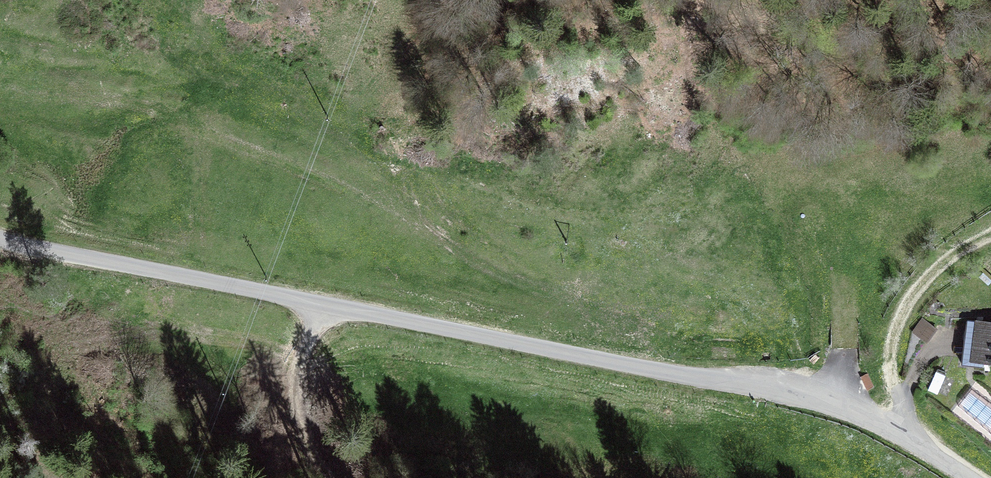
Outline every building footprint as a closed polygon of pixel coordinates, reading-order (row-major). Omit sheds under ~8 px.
[(912,332),(925,342),(935,328),(923,319),(912,332)] [(967,320),(961,364),(982,367),(983,361),(990,362),(990,323),(967,320)] [(990,434),(990,403),(972,389),(958,406),(990,434)]
